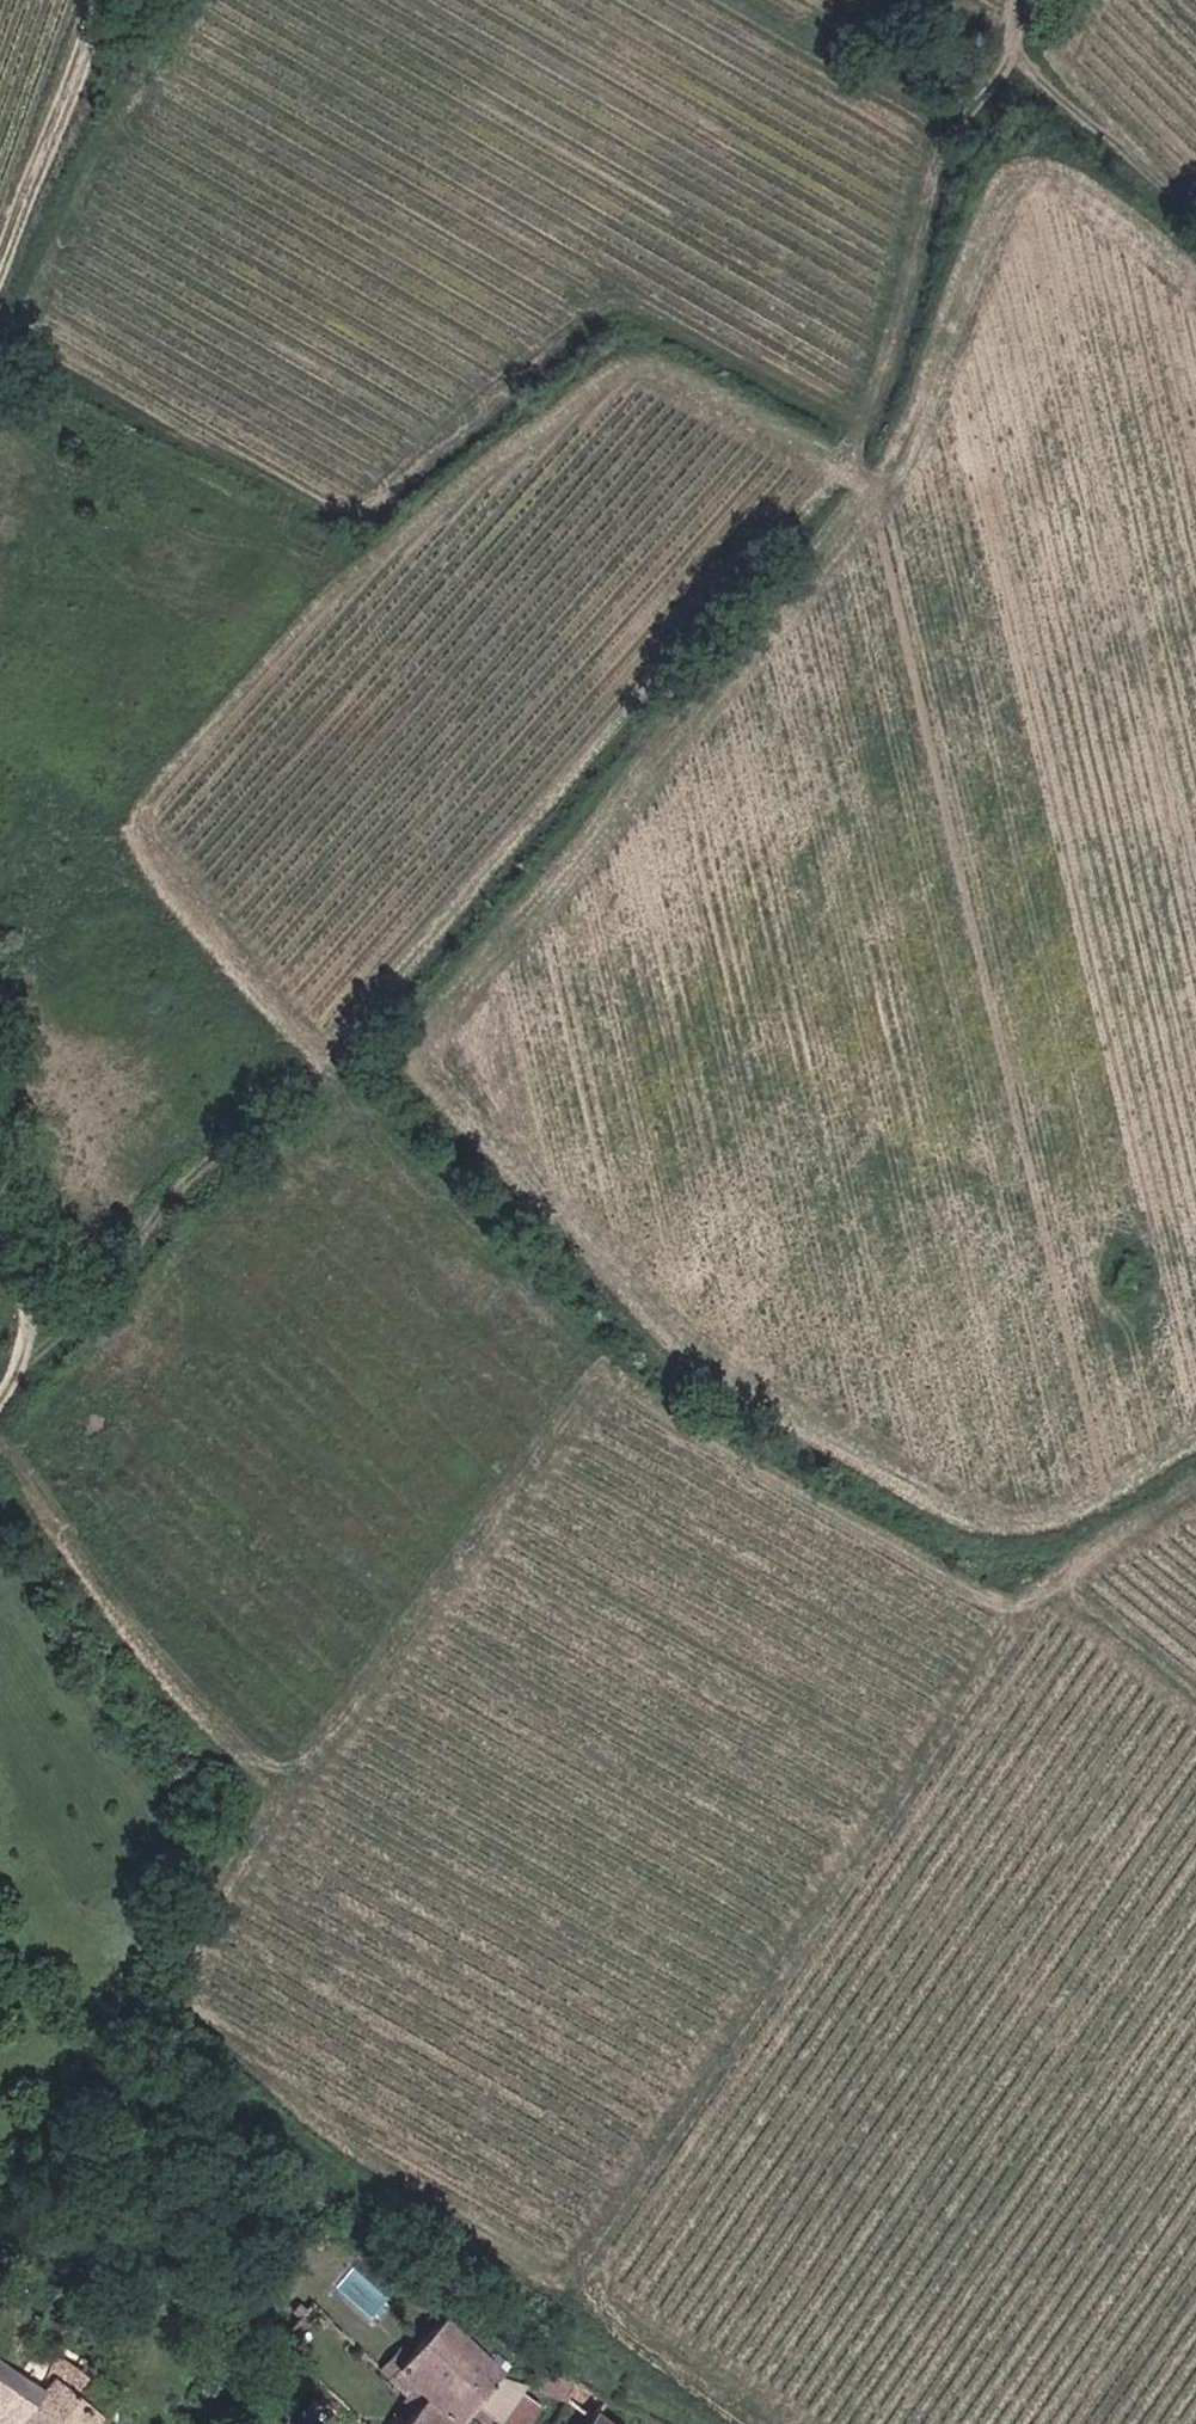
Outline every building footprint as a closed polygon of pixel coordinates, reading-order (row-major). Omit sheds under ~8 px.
[(482,2395),(514,2423),(532,2423),(551,2403),(506,2363),(452,2314),(397,2374),(424,2398),(401,2423),(456,2423),(482,2395)] [(65,2355),(49,2376),(54,2380),(44,2393),(33,2407),(0,2381),(0,2423),(94,2423),(101,2414),(68,2389),(83,2369),(65,2355)] [(44,2393),(1,2359),(0,2361),(0,2381),(33,2407),(44,2393)] [(116,2395),(83,2369),(68,2389),(101,2414),(116,2395)] [(610,2397),(561,2371),(548,2394),(595,2420),(592,2423),(622,2423),(604,2409),(610,2397)]
